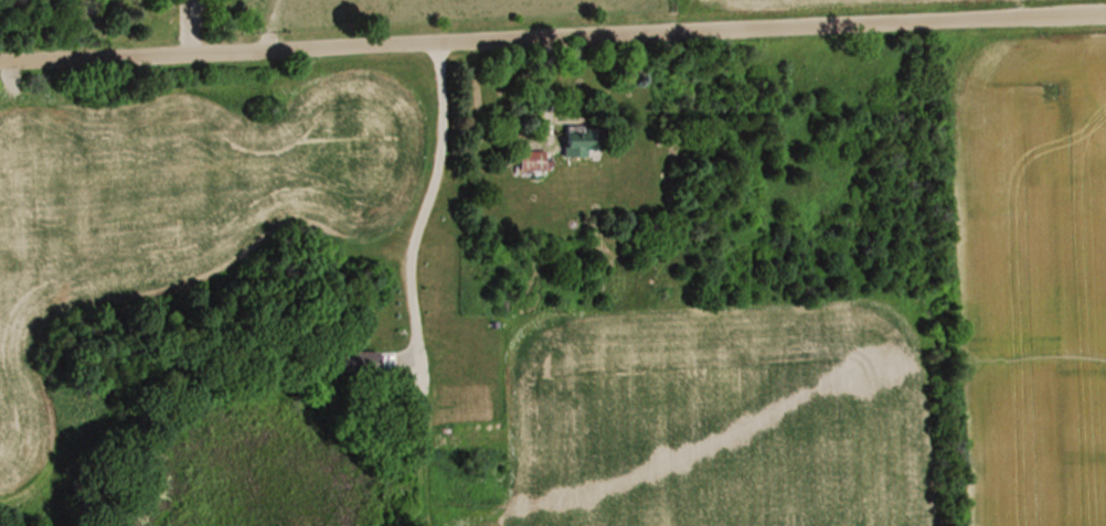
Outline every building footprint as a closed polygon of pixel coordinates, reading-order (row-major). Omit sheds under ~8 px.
[(587,157),(587,149),(602,149),(602,127),(561,127),(562,157),(587,157)] [(545,150),(519,150),(519,171),(545,171),(545,150)] [(330,351),(330,375),(379,375),(379,351),(330,351)]
